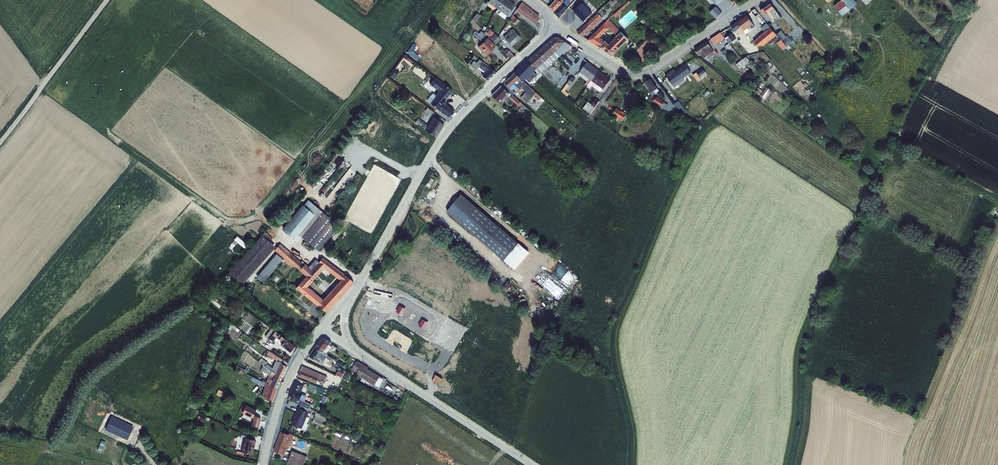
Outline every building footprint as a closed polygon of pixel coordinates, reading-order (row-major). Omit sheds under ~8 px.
[(504,0),(490,0),(488,2),(497,9),(504,0)] [(497,9),(500,11),(498,14),(504,19),(507,16),(515,5),(508,0),(504,0),(497,9)] [(566,0),(555,0),(548,8),(553,13),(566,0)] [(553,13),(558,18),(568,8),(566,7),(570,4),(569,2),(571,0),(566,0),(553,13)] [(574,2),(568,8),(558,18),(566,25),(582,8),(581,7),(588,0),(576,0),(574,2)] [(834,8),(842,18),(858,6),(854,0),(844,0),(834,8)] [(629,1),(613,15),(615,18),(622,13),(621,11),(630,3),(629,1)] [(522,2),(516,10),(535,25),(539,19),(538,18),(539,15),(531,10),(532,9),(522,2)] [(765,7),(760,11),(764,16),(767,14),(773,22),(775,21),(776,24),(780,21),(779,20),(782,19),(780,17),(771,4),(766,8),(765,7)] [(716,6),(710,12),(716,18),(722,13),(716,6)] [(598,13),(602,18),(606,15),(601,9),(597,13),(598,13)] [(755,9),(751,12),(755,17),(756,17),(757,20),(761,17),(759,14),(759,15),(755,9)] [(598,13),(577,33),(584,37),(593,29),(602,20),(601,20),(602,18),(598,13)] [(513,15),(510,19),(515,25),(520,21),(513,15)] [(642,20),(641,21),(643,24),(644,23),(649,19),(646,15),(641,19),(642,20)] [(737,22),(741,28),(743,32),(753,24),(747,15),(737,22)] [(571,28),(577,33),(581,29),(580,27),(581,28),(588,22),(583,17),(576,24),(575,24),(571,28)] [(609,28),(617,36),(621,32),(608,19),(605,24),(609,28)] [(721,33),(725,38),(730,44),(736,38),(733,35),(735,34),(734,33),(741,28),(737,22),(721,33)] [(766,31),(753,42),(757,46),(763,46),(777,35),(767,23),(763,27),(766,31)] [(609,28),(605,24),(588,40),(613,57),(616,52),(628,39),(621,32),(617,36),(612,41),(609,44),(600,38),(604,33),(609,28)] [(513,28),(503,36),(512,46),(521,38),(513,28)] [(781,30),(776,34),(787,47),(793,42),(787,35),(786,36),(781,30)] [(476,31),(473,33),(480,41),(485,35),(481,31),(479,34),(476,31)] [(609,44),(612,41),(604,33),(600,38),(609,44)] [(725,38),(721,33),(720,33),(710,39),(715,45),(725,38)] [(495,34),(490,38),(496,44),(501,39),(495,34)] [(554,37),(550,41),(558,50),(562,54),(566,50),(562,46),(554,37)] [(558,37),(554,37),(562,46),(566,50),(571,46),(566,42),(558,37)] [(488,38),(478,47),(482,52),(483,51),(486,55),(496,46),(488,38)] [(550,41),(545,46),(553,54),(557,59),(562,54),(558,50),(550,41)] [(707,41),(695,50),(699,56),(701,55),(704,58),(714,52),(707,41)] [(729,43),(725,46),(726,48),(729,46),(730,48),(728,50),(732,55),(735,52),(729,43)] [(545,46),(540,51),(547,59),(551,64),(557,59),(553,54),(545,46)] [(509,50),(506,53),(511,59),(514,56),(509,50)] [(540,51),(534,56),(542,64),(546,68),(551,64),(547,59),(540,51)] [(534,56),(528,61),(536,69),(541,73),(546,68),(542,64),(534,56)] [(742,60),(736,65),(740,70),(750,62),(746,57),(742,60)] [(474,61),(470,65),(476,70),(479,68),(485,73),(482,76),(488,80),(496,73),(484,63),(480,59),(476,63),(474,61)] [(587,62),(580,72),(589,79),(584,85),(587,87),(592,81),(599,71),(587,62)] [(674,69),(665,75),(674,88),(685,80),(683,78),(691,73),(685,64),(675,71),(674,69)] [(697,72),(693,75),(697,81),(707,75),(706,72),(702,69),(696,72),(697,72)] [(396,70),(391,77),(394,79),(396,77),(395,76),(399,72),(396,70)] [(592,81),(587,87),(590,89),(592,86),(601,92),(603,89),(603,90),(611,80),(599,71),(592,81)] [(510,88),(521,78),(515,73),(505,83),(510,88)] [(433,93),(427,100),(448,117),(454,110),(444,102),(452,91),(435,77),(429,83),(438,91),(435,94),(433,93)] [(572,77),(561,91),(567,97),(569,94),(565,91),(569,85),(571,86),(576,79),(572,77)] [(502,86),(510,93),(513,96),(515,93),(513,90),(516,87),(520,90),(522,88),(532,98),(533,96),(538,100),(541,97),(521,78),(510,88),(505,83),(502,86)] [(650,78),(645,83),(649,88),(648,89),(651,93),(654,91),(656,94),(659,91),(657,88),(650,78)] [(510,93),(502,86),(492,96),(500,104),(507,96),(510,93)] [(510,93),(507,96),(517,105),(521,108),(519,110),(522,113),(526,109),(527,108),(513,96),(510,93)] [(628,93),(622,109),(632,113),(638,97),(628,93)] [(656,97),(653,102),(662,107),(662,108),(665,110),(667,112),(670,108),(667,106),(668,105),(664,103),(665,102),(656,97)] [(588,102),(583,109),(590,114),(599,101),(596,98),(591,104),(588,102)] [(679,101),(674,105),(679,111),(684,114),(686,112),(679,101)] [(427,107),(425,111),(431,116),(434,112),(427,107)] [(616,108),(612,115),(622,121),(623,120),(625,122),(629,116),(626,115),(627,114),(616,108)] [(418,118),(415,122),(425,130),(436,137),(444,125),(434,117),(428,126),(418,118)] [(522,244),(464,193),(447,213),(505,264),(522,244)] [(308,198),(285,229),(300,240),(302,236),(321,250),(341,223),(308,198)] [(264,232),(230,273),(244,285),(278,244),(264,232)] [(312,270),(318,262),(315,260),(310,256),(304,263),(302,261),(301,262),(280,244),(274,251),(277,253),(284,259),(292,267),(292,266),(294,268),(296,267),(299,270),(305,264),(312,270)] [(266,266),(273,271),(284,259),(277,253),(266,266)] [(323,258),(318,262),(312,270),(305,264),(299,270),(306,276),(295,288),(317,306),(318,306),(326,312),(354,282),(323,258)] [(273,271),(266,266),(257,277),(263,282),(273,271)] [(232,322),(229,330),(231,330),(232,327),(235,330),(238,326),(232,322)] [(271,328),(265,337),(269,339),(272,341),(274,340),(281,345),(290,352),(294,346),(275,331),(271,328)] [(322,339),(315,347),(320,351),(323,352),(324,351),(327,354),(332,347),(329,345),(331,342),(326,338),(322,339)] [(315,347),(309,356),(314,360),(316,361),(318,358),(331,366),(334,360),(323,352),(320,351),(315,347)] [(269,351),(266,355),(274,359),(276,356),(269,351)] [(263,360),(261,363),(263,365),(271,372),(275,374),(282,377),(287,367),(281,364),(281,363),(276,360),(272,368),(267,364),(268,363),(263,360)] [(357,361),(352,370),(357,373),(356,374),(375,385),(377,386),(381,381),(378,379),(380,376),(368,369),(369,368),(357,361)] [(263,365),(260,371),(269,375),(268,378),(266,382),(263,380),(262,382),(270,385),(276,388),(282,377),(275,374),(271,372),(263,365)] [(235,368),(247,374),(250,367),(247,366),(245,369),(244,370),(237,366),(235,368)] [(303,366),(298,376),(317,384),(318,380),(324,382),(323,386),(331,390),(334,384),(333,384),(325,380),(327,376),(321,374),(303,366)] [(338,371),(336,375),(348,381),(350,378),(343,375),(344,374),(338,371)] [(442,379),(436,375),(432,381),(439,385),(442,379)] [(253,377),(251,380),(265,387),(262,396),(266,397),(265,397),(272,401),(277,388),(276,388),(270,385),(262,382),(253,377)] [(294,382),(288,395),(291,396),(289,400),(301,405),(307,408),(310,409),(312,405),(305,402),(307,396),(305,395),(302,394),(301,393),(304,386),(294,382)] [(309,384),(307,389),(323,394),(325,389),(309,384)] [(219,390),(216,395),(222,398),(225,393),(219,390)] [(242,405),(239,410),(243,412),(242,413),(252,418),(256,410),(246,405),(245,407),(242,405)] [(298,408),(291,424),(302,429),(306,430),(309,424),(305,422),(309,413),(308,412),(310,409),(307,408),(301,405),(299,408),(298,408)] [(317,413),(312,422),(324,427),(325,425),(323,424),(326,417),(317,413)] [(111,416),(105,430),(127,440),(134,427),(111,416)] [(253,416),(251,426),(259,427),(261,418),(253,416)] [(281,432),(274,451),(285,455),(288,447),(289,448),(294,435),(288,433),(288,434),(281,432)] [(244,438),(241,452),(253,454),(256,440),(244,438)] [(287,464),(289,464),(304,464),(307,457),(292,451),(287,464)]
